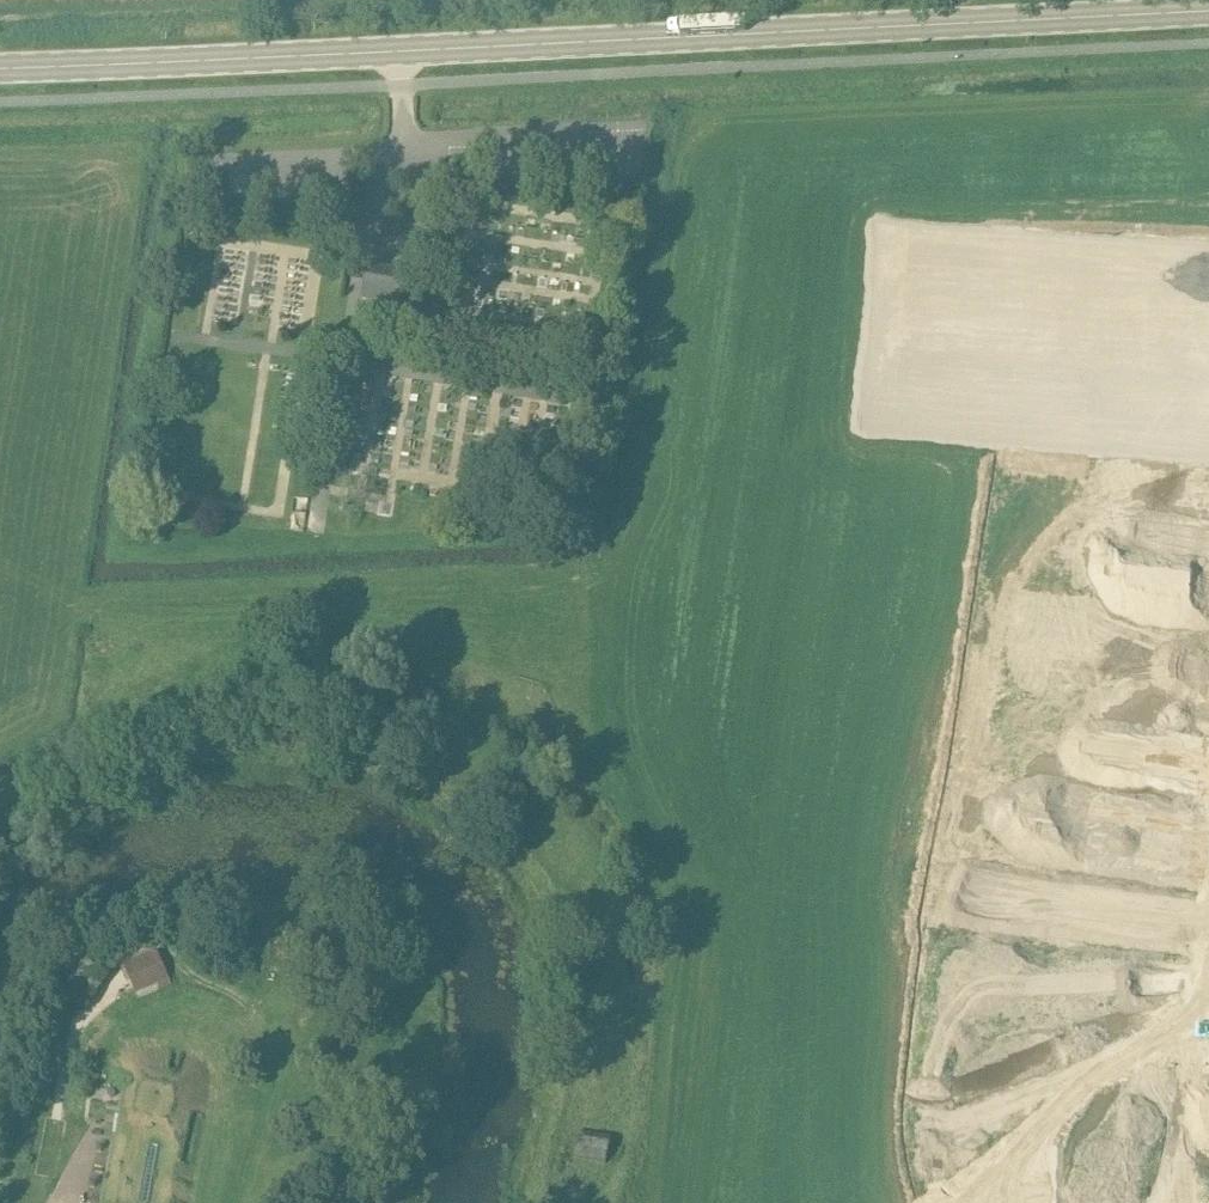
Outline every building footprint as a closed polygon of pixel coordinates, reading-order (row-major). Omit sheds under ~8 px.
[(401,310),(408,272),(368,266),(362,303),(401,310)] [(327,702),(327,710),(358,712),(358,704),(327,702)] [(364,704),(363,712),(395,714),(395,706),(364,704)] [(643,986),(651,986),(651,958),(642,958),(643,986)] [(158,959),(131,970),(139,987),(165,975),(158,959)] [(569,1158),(609,1164),(614,1134),(573,1128),(569,1158)]
